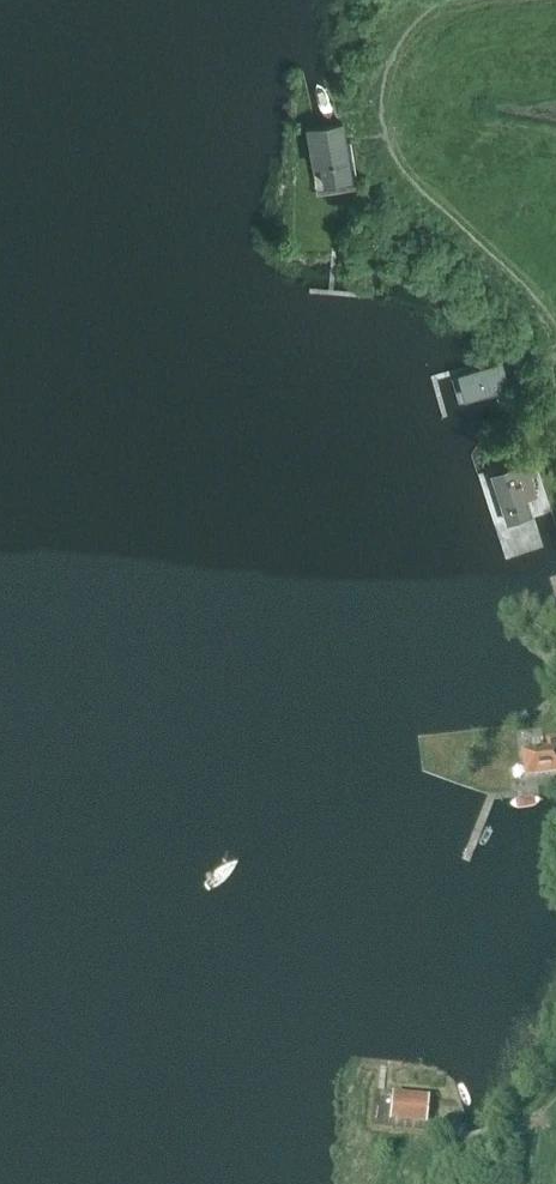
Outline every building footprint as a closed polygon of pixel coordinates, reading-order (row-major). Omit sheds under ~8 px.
[(348,175),(343,143),(347,142),(344,120),(308,126),(314,163),(321,162),(324,179),(348,175)] [(502,353),(428,372),(443,421),(519,404),(502,353)] [(508,521),(531,513),(526,498),(536,495),(526,464),(493,475),(508,521)] [(555,772),(555,741),(547,742),(549,751),(523,754),(526,776),(555,772)] [(424,1120),(426,1099),(393,1095),(390,1117),(424,1120)]
